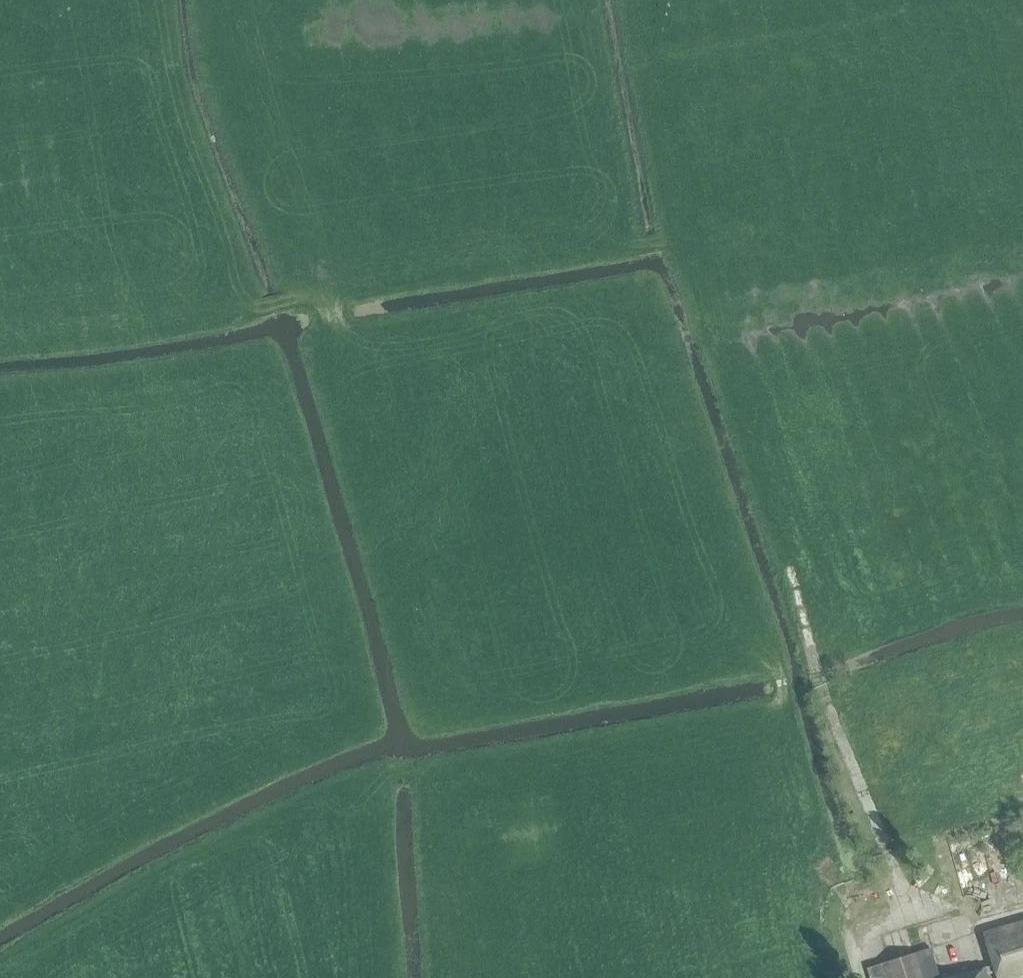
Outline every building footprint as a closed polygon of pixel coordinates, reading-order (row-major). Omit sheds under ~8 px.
[(867,969),(869,977),(990,977),(989,975),(995,973),(996,977),(1019,977),(1022,977),(1022,922),(982,934),(992,967),(967,975),(966,970),(939,977),(930,949),(883,964),(867,969)]
